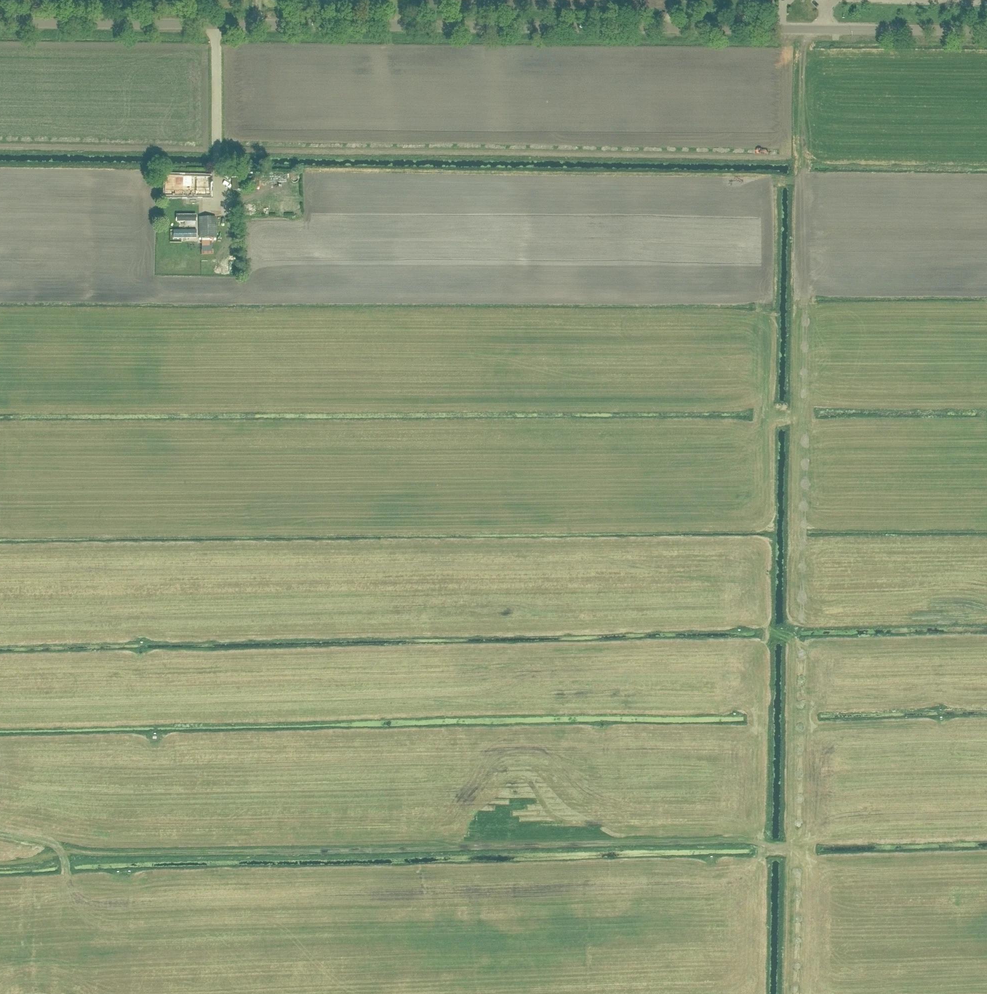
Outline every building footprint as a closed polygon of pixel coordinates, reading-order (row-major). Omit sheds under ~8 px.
[(165,177),(165,196),(210,196),(210,177),(165,177)] [(199,238),(216,237),(215,217),(198,218),(199,238)]
